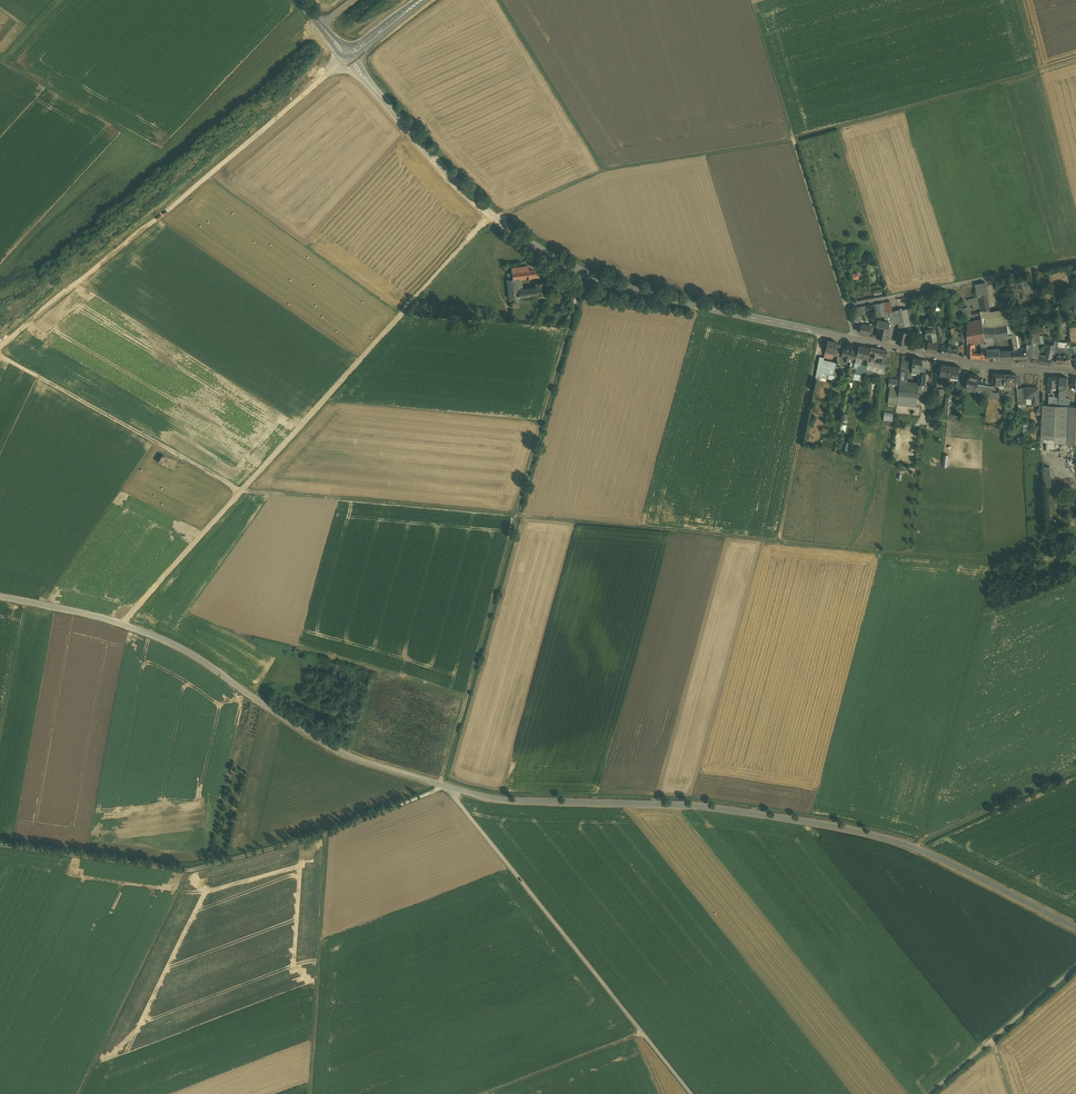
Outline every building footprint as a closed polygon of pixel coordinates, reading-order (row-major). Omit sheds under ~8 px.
[(529,270),(513,272),(514,278),(517,278),(538,275),(532,269),(529,270)] [(851,273),(852,280),(859,279),(858,272),(851,273)] [(514,278),(507,279),(510,298),(520,297),(519,290),(518,281),(517,278),(514,278)] [(1033,289),(1031,279),(1013,283),(1014,290),(1022,288),(1024,298),(1034,296),(1033,289)] [(974,283),(977,297),(985,295),(988,295),(985,281),(974,283)] [(545,282),(536,283),(536,287),(537,295),(547,293),(545,282)] [(524,289),(519,290),(520,297),(537,295),(536,287),(524,289)] [(1040,288),(1033,289),(1034,296),(1036,305),(1043,304),(1040,288)] [(979,308),(981,319),(986,342),(987,347),(991,347),(994,347),(992,340),(1004,338),(1004,335),(1011,334),(1014,333),(1013,327),(1009,308),(988,312),(985,295),(977,297),(979,308)] [(979,308),(977,297),(967,299),(969,303),(972,305),(973,309),(979,308)] [(873,303),(876,318),(881,317),(881,320),(887,320),(887,322),(890,322),(889,323),(897,322),(898,327),(904,326),(901,309),(891,311),(888,300),(873,303)] [(866,305),(855,305),(853,320),(861,323),(863,323),(866,305)] [(967,306),(962,308),(965,316),(970,314),(967,306)] [(911,307),(901,309),(904,326),(915,324),(911,307)] [(981,319),(966,321),(966,331),(967,342),(967,344),(974,344),(980,342),(980,343),(986,342),(981,319)] [(881,320),(877,320),(876,325),(879,326),(889,328),(889,323),(890,322),(887,322),(881,320)] [(863,323),(861,323),(859,332),(869,335),(871,325),(867,324),(863,323)] [(934,327),(936,335),(939,335),(944,336),(941,323),(934,324),(934,327)] [(886,339),(889,328),(879,326),(876,337),(886,339)] [(934,327),(932,327),(932,329),(926,330),(925,330),(926,334),(925,334),(926,342),(928,342),(938,344),(936,335),(934,327)] [(953,337),(953,340),(959,341),(967,342),(966,331),(961,331),(961,336),(958,336),(957,331),(955,331),(955,327),(951,328),(951,337),(953,337)] [(908,333),(899,331),(896,342),(905,344),(906,340),(908,333)] [(1038,332),(1033,332),(1033,333),(1029,333),(1030,338),(1032,353),(1038,354),(1038,355),(1039,352),(1038,343),(1041,343),(1039,335),(1039,332),(1038,332)] [(1011,334),(1004,335),(1004,338),(1007,352),(1007,358),(1015,358),(1014,350),(1013,343),(1011,334)] [(1020,350),(1014,350),(1015,358),(1033,357),(1032,353),(1030,338),(1026,338),(1027,349),(1020,350)] [(837,344),(837,342),(828,341),(826,353),(835,355),(837,344)] [(938,344),(928,342),(926,350),(936,353),(938,344)] [(1047,347),(1046,356),(1048,356),(1050,348),(1054,348),(1054,344),(1048,343),(1048,347),(1047,347)] [(943,344),(942,344),(941,349),(940,353),(951,355),(952,346),(943,344)] [(974,344),(967,344),(967,357),(977,358),(978,353),(975,352),(974,344)] [(870,348),(859,345),(858,350),(856,356),(854,363),(853,367),(856,368),(857,363),(859,364),(860,358),(859,358),(860,356),(864,357),(868,359),(870,348)] [(854,349),(844,346),(841,356),(844,357),(844,359),(848,360),(849,358),(851,359),(854,349)] [(878,348),(871,347),(869,356),(873,357),(876,357),(877,353),(883,354),(886,355),(887,350),(883,349),(877,348),(878,348)] [(1067,348),(1058,347),(1057,354),(1056,363),(1065,364),(1069,363),(1068,359),(1067,354),(1067,348)] [(851,359),(850,366),(853,367),(854,363),(856,356),(858,350),(854,349),(851,359)] [(835,367),(837,355),(835,355),(826,353),(825,358),(819,357),(816,379),(822,380),(823,377),(833,379),(835,367)] [(1038,355),(1038,354),(1032,353),(1033,357),(1034,361),(1041,363),(1042,355),(1038,355)] [(1046,356),(1042,355),(1041,363),(1050,365),(1052,357),(1048,356),(1046,356)] [(871,372),(866,372),(865,376),(872,378),(873,371),(884,374),(884,365),(881,365),(875,362),(876,357),(873,357),(871,372)] [(921,359),(913,357),(911,371),(920,372),(921,365),(921,359)] [(867,366),(860,364),(859,364),(857,363),(856,368),(855,373),(865,374),(866,372),(867,366)] [(950,366),(941,364),(939,375),(945,376),(948,376),(950,366)] [(862,388),(865,374),(855,373),(856,368),(853,367),(850,366),(846,386),(851,387),(852,380),(860,382),(859,387),(862,388)] [(960,367),(950,366),(948,376),(959,378),(960,367)] [(907,374),(901,373),(900,379),(898,395),(908,396),(907,404),(917,405),(918,397),(926,398),(927,385),(924,385),(918,384),(918,381),(906,380),(907,374)] [(1005,374),(993,373),(992,385),(1004,386),(1005,383),(1000,382),(1000,379),(1004,380),(1005,374)] [(1016,375),(1005,374),(1004,380),(1004,381),(1005,383),(1005,384),(1016,384),(1016,375)] [(979,377),(968,375),(966,388),(977,390),(979,377)] [(1067,378),(1060,377),(1059,382),(1059,389),(1066,389),(1067,389),(1067,378)] [(898,395),(900,379),(889,379),(888,387),(890,387),(888,404),(896,405),(898,395)] [(876,380),(867,380),(867,385),(865,385),(865,388),(867,388),(867,392),(875,393),(876,380)] [(1035,387),(1033,387),(1025,388),(1025,398),(1027,398),(1027,404),(1039,404),(1038,387),(1035,387)] [(1059,396),(1049,396),(1049,405),(1058,405),(1059,398),(1059,396)] [(1069,406),(1064,405),(1058,405),(1049,405),(1041,405),(1041,435),(1059,436),(1059,445),(1059,447),(1063,447),(1062,443),(1075,443),(1075,406),(1069,406)] [(884,420),(894,421),(894,412),(884,411),(884,420)]
